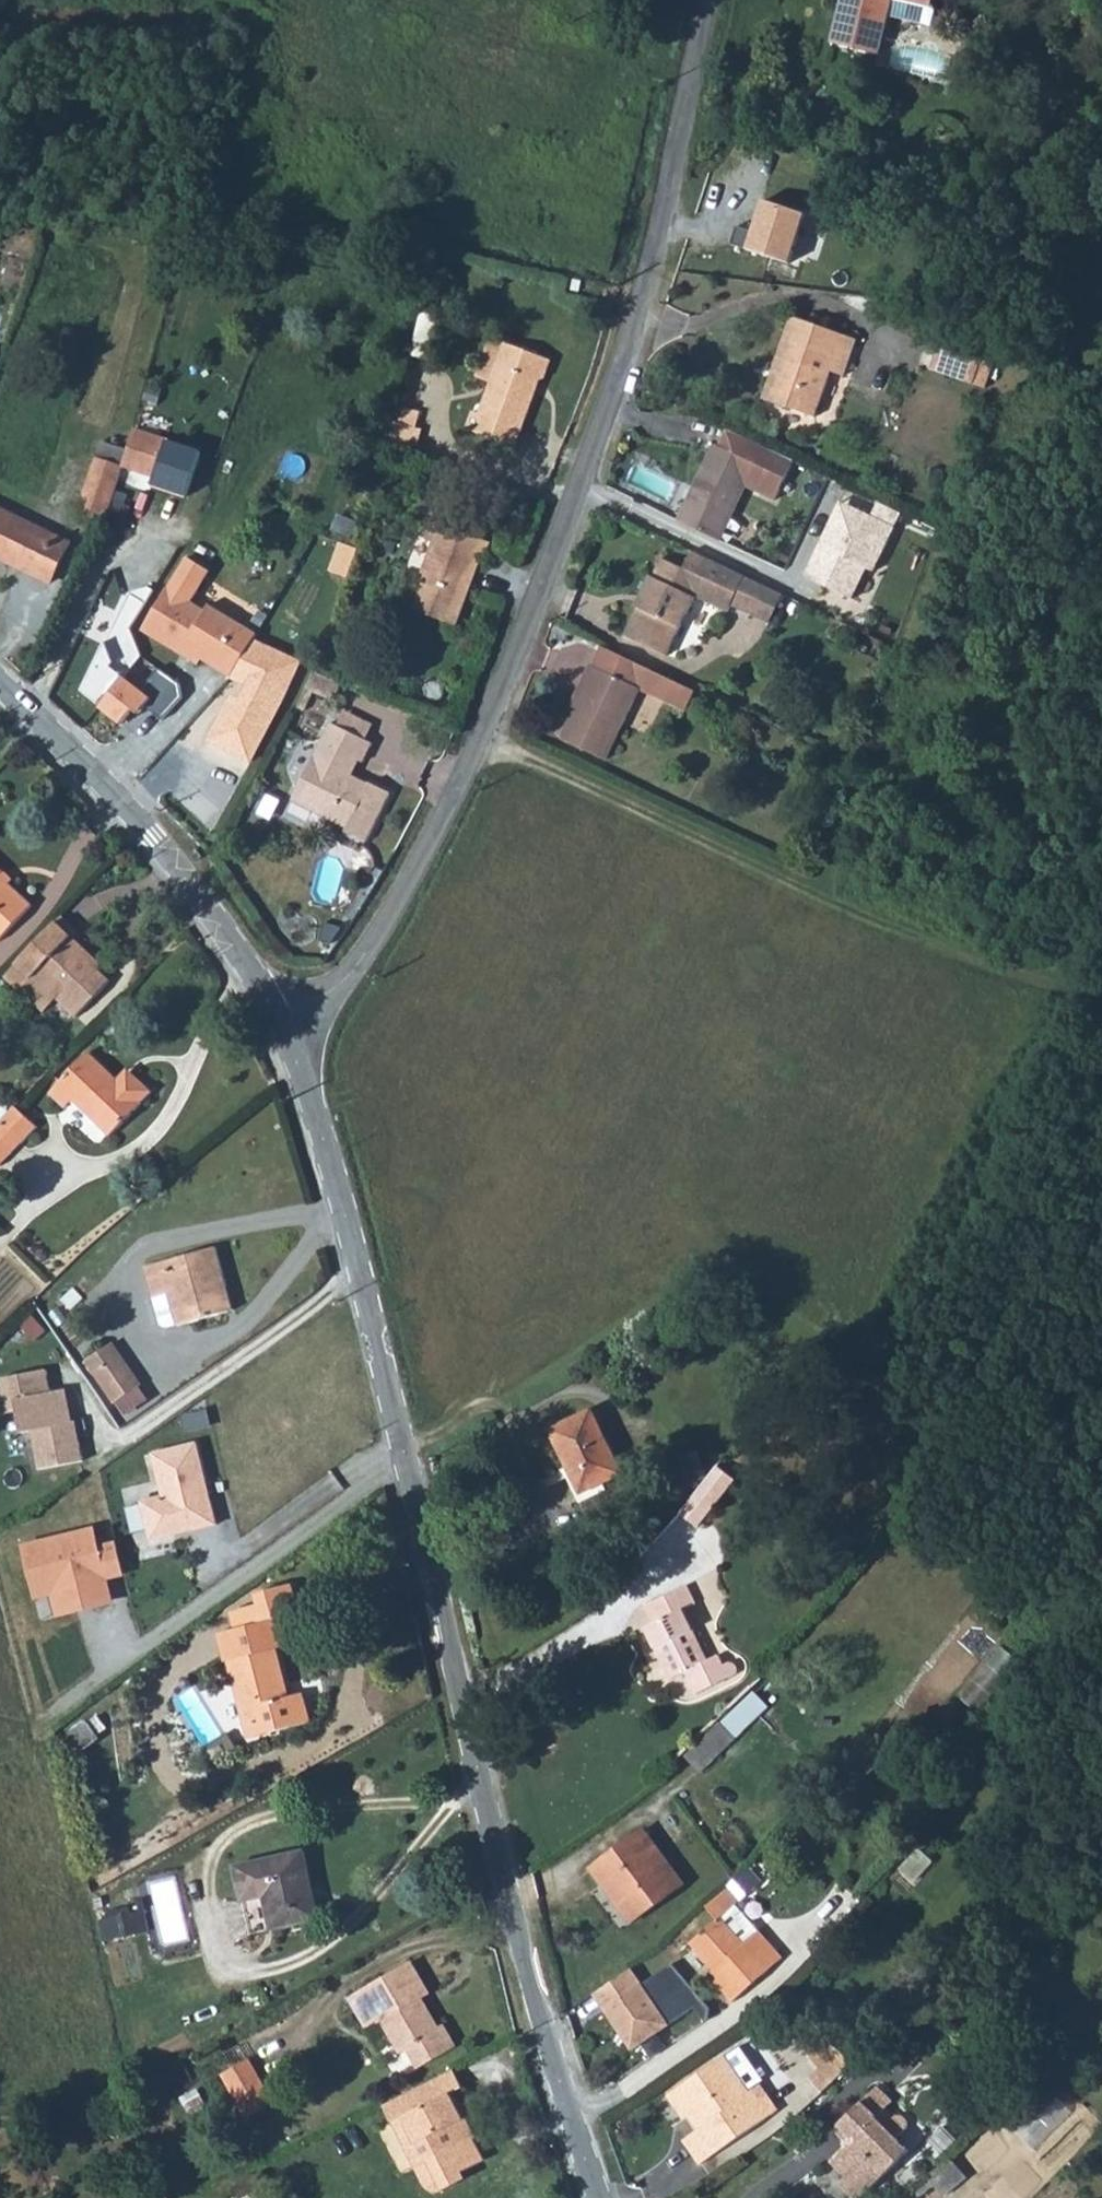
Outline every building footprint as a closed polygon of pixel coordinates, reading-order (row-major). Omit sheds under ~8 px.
[(939,0),(849,0),(840,44),(885,54),(893,18),(937,27),(940,13),(937,9),(939,0)] [(802,209),(760,196),(745,245),(787,258),(802,209)] [(574,277),(571,289),(579,291),(582,279),(574,277)] [(780,373),(770,400),(812,415),(829,371),(843,375),(856,339),(791,315),(771,370),(780,373)] [(467,429),(516,448),(537,395),(533,393),(537,380),(541,382),(548,380),(555,361),(507,343),(480,412),(475,410),(467,429)] [(939,344),(930,366),(956,375),(959,369),(976,376),(983,358),(939,344)] [(959,369),(956,375),(975,382),(976,376),(959,369)] [(771,370),(762,397),(770,400),(780,373),(771,370)] [(533,393),(537,395),(541,382),(537,380),(533,393)] [(397,411),(394,420),(408,424),(410,415),(397,411)] [(394,420),(389,444),(406,450),(412,425),(408,424),(394,420)] [(728,428),(720,445),(787,477),(794,460),(728,428)] [(128,452),(123,466),(157,476),(155,485),(190,495),(203,449),(134,430),(128,452)] [(102,441),(76,511),(101,520),(126,451),(102,441)] [(787,477),(720,445),(714,443),(678,520),(721,541),(741,498),(748,484),(777,499),(787,477)] [(901,512),(878,501),(871,516),(850,505),(841,524),(831,519),(819,544),(824,546),(821,553),(814,555),(804,576),(851,599),(866,568),(873,571),(901,512)] [(48,584),(68,544),(0,511),(0,559),(48,584)] [(412,609),(452,625),(467,587),(460,584),(470,558),(477,561),(482,562),(488,543),(429,519),(422,538),(430,541),(418,574),(419,579),(423,581),(412,609)] [(343,547),(332,572),(350,581),(360,555),(343,547)] [(639,608),(634,606),(621,634),(663,655),(691,596),(723,611),(726,605),(748,615),(762,584),(688,550),(680,567),(658,556),(649,575),(646,574),(637,593),(644,596),(639,608)] [(209,571),(186,556),(141,629),(179,652),(183,647),(200,658),(229,675),(251,640),(254,633),(208,605),(205,610),(191,602),(209,571)] [(460,584),(467,587),(477,561),(470,558),(460,584)] [(131,630),(153,590),(147,584),(127,590),(106,637),(102,636),(80,686),(81,690),(98,708),(142,656),(131,630)] [(762,584),(748,615),(764,623),(779,592),(762,584)] [(637,593),(631,605),(634,606),(639,608),(644,596),(637,593)] [(251,640),(229,675),(246,684),(239,698),(236,696),(226,716),(221,713),(208,739),(249,760),(277,706),(298,661),(251,640)] [(183,647),(179,652),(195,663),(200,658),(183,647)] [(575,711),(562,738),(606,759),(639,687),(649,668),(603,647),(595,665),(591,663),(583,679),(589,682),(575,711)] [(649,668),(639,687),(663,697),(671,679),(649,668)] [(341,683),(311,671),(303,688),(310,691),(334,701),(341,683)] [(583,679),(569,708),(575,711),(589,682),(583,679)] [(671,679),(663,697),(686,709),(695,690),(671,679)] [(310,691),(303,688),(295,704),(302,708),(310,691)] [(344,710),(336,724),(363,737),(370,724),(344,710)] [(336,724),(329,721),(289,797),(344,825),(342,829),(364,839),(388,791),(370,781),(368,785),(349,775),(349,766),(345,764),(351,754),(358,758),(362,761),(372,742),(363,737),(336,724)] [(349,766),(349,775),(358,758),(351,754),(345,764),(349,766)] [(4,872),(0,876),(0,881),(6,886),(8,883),(11,880),(4,872)] [(32,906),(8,883),(6,886),(0,881),(0,941),(32,906)] [(90,963),(95,958),(71,936),(76,930),(61,915),(9,969),(24,984),(20,989),(43,1010),(55,997),(77,1017),(110,982),(90,963)] [(24,984),(9,969),(3,975),(19,990),(20,989),(24,984)] [(51,1092),(62,1103),(103,1066),(88,1052),(51,1092)] [(103,1066),(62,1103),(66,1107),(74,1100),(111,1134),(151,1091),(133,1075),(124,1084),(117,1079),(103,1066)] [(127,1069),(117,1079),(124,1084),(133,1075),(128,1070),(127,1069)] [(0,1123),(0,1165),(2,1166),(37,1126),(16,1106),(0,1123)] [(143,1266),(153,1298),(168,1293),(177,1324),(178,1325),(232,1310),(214,1246),(143,1266)] [(168,1293),(153,1298),(153,1302),(159,1324),(165,1328),(177,1324),(168,1293)] [(113,1342),(87,1359),(116,1401),(141,1384),(113,1342)] [(76,1419),(68,1387),(56,1389),(51,1367),(4,1375),(6,1387),(0,1388),(0,1403),(2,1413),(20,1409),(25,1431),(33,1429),(41,1468),(86,1460),(79,1418),(76,1419)] [(593,1409),(552,1429),(584,1493),(626,1474),(593,1409)] [(221,1522),(199,1439),(154,1451),(164,1493),(141,1498),(152,1538),(221,1522)] [(722,1467),(683,1512),(699,1526),(739,1481),(722,1467)] [(98,1543),(92,1525),(20,1541),(33,1598),(48,1595),(53,1617),(112,1602),(106,1580),(122,1575),(113,1539),(98,1543)] [(686,1585),(644,1606),(652,1624),(646,1627),(670,1679),(684,1673),(693,1693),(732,1675),(734,1672),(734,1671),(734,1668),(733,1666),(731,1665),(729,1664),(726,1664),(721,1666),(717,1655),(705,1660),(682,1609),(695,1603),(686,1585)] [(293,1589),(258,1598),(264,1621),(218,1634),(225,1662),(229,1661),(246,1725),(265,1720),(268,1733),(309,1721),(302,1693),(290,1697),(277,1649),(286,1647),(279,1623),(301,1617),(293,1589)] [(265,1720),(246,1725),(249,1738),(268,1733),(265,1720)] [(720,1724),(686,1758),(700,1772),(734,1738),(720,1724)] [(591,1870),(602,1886),(607,1882),(635,1920),(683,1885),(644,1831),(591,1870)] [(304,1851),(235,1867),(250,1934),(319,1919),(304,1851)] [(607,1882),(602,1886),(629,1924),(635,1920),(607,1882)] [(716,1921),(691,1944),(714,1970),(709,1973),(733,2001),(781,1958),(733,1905),(737,1901),(724,1887),(702,1905),(716,1921)] [(109,1915),(99,1917),(102,1939),(149,1931),(145,1909),(131,1911),(130,1904),(108,1908),(109,1915)] [(634,1966),(596,1992),(612,2017),(637,2051),(707,1999),(677,1959),(645,1982),(634,1966)] [(383,2022),(388,2030),(423,2010),(418,2001),(422,1999),(429,1995),(411,1963),(350,1998),(368,2030),(383,2022)] [(422,1999),(418,2001),(423,2010),(427,2008),(422,1999)] [(423,2010),(388,2030),(401,2052),(407,2049),(410,2053),(446,2033),(441,2024),(437,2026),(427,2008),(423,2010)] [(446,2033),(410,2053),(419,2069),(455,2048),(446,2033)] [(840,2051),(809,2079),(822,2093),(852,2064),(840,2051)] [(695,2132),(685,2140),(701,2164),(776,2112),(757,2085),(745,2093),(736,2079),(740,2077),(726,2056),(669,2094),(686,2118),(691,2115),(700,2128),(695,2132)] [(222,2074),(234,2095),(239,2103),(263,2090),(247,2061),(222,2074)] [(451,2069),(384,2103),(393,2121),(400,2117),(412,2142),(403,2147),(422,2185),(425,2189),(428,2190),(433,2192),(435,2191),(440,2190),(454,2183),(458,2172),(483,2160),(449,2093),(461,2087),(451,2069)] [(751,2069),(740,2077),(736,2079),(745,2093),(757,2085),(763,2081),(756,2070),(751,2069)] [(838,2183),(853,2197),(857,2197),(911,2148),(899,2135),(907,2126),(910,2118),(906,2113),(897,2114),(891,2118),(883,2109),(892,2100),(877,2084),(846,2115),(860,2129),(847,2142),(829,2160),(845,2176),(838,2183)] [(234,2095),(223,2100),(233,2118),(268,2098),(263,2090),(239,2103),(234,2095)] [(268,2098),(233,2118),(236,2122),(244,2117),(245,2118),(271,2103),(268,2098)] [(393,2121),(384,2103),(381,2104),(403,2147),(412,2142),(400,2117),(393,2121)] [(691,2115),(686,2118),(695,2132),(700,2128),(691,2115)] [(846,2115),(833,2127),(847,2142),(860,2129),(846,2115)] [(905,2197),(943,2197),(965,2179),(950,2161),(905,2197)]
